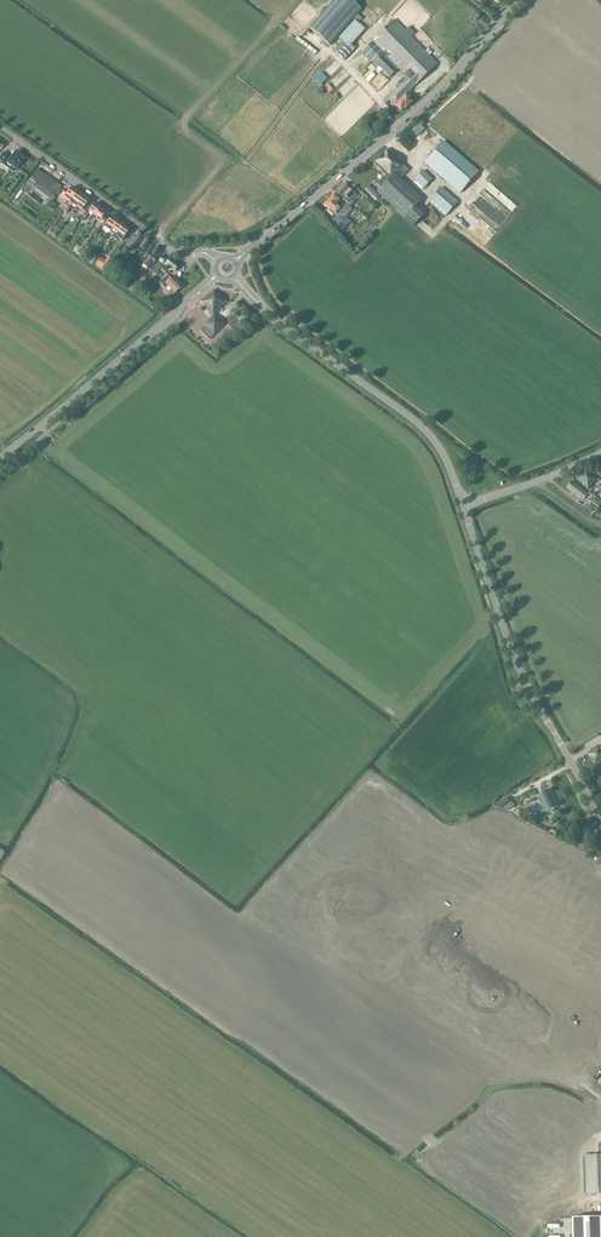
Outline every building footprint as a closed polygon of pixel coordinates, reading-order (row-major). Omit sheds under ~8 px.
[(329,46),(361,10),(350,0),(334,0),(309,28),(329,46)] [(398,111),(398,112),(399,112),(400,111),(401,112),(405,109),(412,103),(405,96),(415,85),(416,85),(437,64),(395,19),(372,42),(368,47),(361,53),(374,65),(375,64),(390,77),(397,70),(398,69),(400,70),(404,75),(407,78),(403,82),(388,96),(393,101),(395,104),(394,105),(397,109),(397,110),(397,111),(398,111)] [(338,38),(345,44),(337,53),(344,60),(355,49),(351,45),(365,30),(355,20),(338,38)] [(460,193),(478,173),(442,142),(425,162),(460,193)] [(18,167),(24,158),(21,156),(22,155),(16,150),(11,157),(4,152),(0,157),(0,161),(5,164),(6,164),(7,165),(10,167),(9,169),(13,172),(15,169),(16,170),(18,167)] [(409,170),(387,150),(374,163),(386,175),(377,184),(380,188),(377,191),(413,226),(422,217),(413,209),(421,200),(400,179),(409,170)] [(61,186),(38,169),(37,169),(30,179),(35,183),(34,186),(52,199),(61,186)] [(415,179),(423,188),(432,179),(423,171),(415,179)] [(351,201),(350,200),(351,199),(352,199),(356,196),(355,194),(343,183),(335,192),(341,198),(348,204),(351,201)] [(365,189),(377,200),(380,196),(369,185),(365,189)] [(68,205),(77,192),(70,187),(65,194),(69,197),(65,203),(68,205)] [(458,202),(441,187),(429,202),(446,216),(458,202)] [(18,198),(23,191),(21,189),(15,195),(18,198)] [(76,207),(83,197),(77,192),(68,205),(70,207),(72,204),(76,207)] [(328,200),(347,216),(353,210),(346,204),(343,207),(338,202),(340,200),(333,194),(328,200)] [(83,197),(76,207),(74,210),(76,211),(79,208),(82,211),(79,213),(83,216),(85,212),(84,212),(87,208),(86,206),(89,201),(89,200),(87,198),(86,199),(83,197)] [(346,218),(347,216),(328,200),(324,205),(330,209),(329,210),(329,211),(334,216),(331,219),(339,225),(336,228),(337,228),(341,232),(350,222),(346,218)] [(87,227),(100,209),(92,203),(85,212),(83,216),(82,217),(80,219),(81,219),(83,221),(90,212),(93,214),(85,225),(87,227)] [(102,224),(106,218),(104,216),(106,213),(100,209),(87,227),(90,229),(96,220),(102,224)] [(80,219),(82,217),(78,215),(72,224),(75,226),(81,219),(80,219)] [(110,232),(118,221),(111,217),(109,220),(106,218),(102,224),(105,226),(102,230),(108,235),(110,232)] [(461,226),(464,221),(461,219),(460,220),(455,218),(453,222),(461,226)] [(114,239),(124,226),(118,221),(110,232),(113,235),(112,237),(114,239)] [(53,235),(57,228),(54,226),(49,233),(53,235)] [(124,226),(114,239),(117,241),(121,235),(124,237),(129,230),(124,226)] [(126,245),(129,247),(134,250),(136,248),(143,238),(138,234),(136,238),(133,235),(126,245)] [(479,235),(476,239),(482,243),(485,238),(479,235)] [(147,255),(153,247),(150,245),(151,243),(145,239),(139,247),(145,251),(144,252),(147,255)] [(116,248),(115,250),(114,252),(116,254),(118,252),(122,246),(119,244),(116,248)] [(156,247),(151,254),(151,253),(143,264),(152,271),(156,266),(154,264),(154,263),(155,263),(158,259),(157,258),(162,251),(156,247)] [(163,256),(159,261),(165,265),(174,272),(179,266),(170,259),(168,261),(166,260),(166,259),(163,256)] [(108,257),(105,261),(101,267),(105,270),(112,260),(108,257)] [(160,282),(160,283),(165,289),(168,286),(172,289),(171,290),(170,292),(170,293),(170,294),(171,296),(172,297),(183,286),(174,275),(171,278),(168,275),(160,282)] [(140,286),(144,291),(149,288),(145,283),(140,286)] [(208,323),(200,331),(210,341),(225,325),(215,314),(227,302),(214,289),(201,302),(205,305),(204,306),(213,316),(207,322),(208,323)] [(588,489),(598,479),(587,469),(577,480),(588,489)] [(567,488),(568,489),(573,493),(572,494),(579,499),(580,498),(583,501),(588,494),(572,481),(567,488)] [(593,498),(589,506),(597,511),(600,504),(600,503),(593,498)] [(599,748),(598,746),(587,753),(596,767),(600,763),(600,747),(599,748)] [(538,797),(545,812),(560,805),(552,789),(542,794),(543,795),(538,797)] [(502,808),(510,802),(507,797),(498,802),(502,808)] [(589,1194),(600,1193),(600,1154),(585,1155),(586,1194),(589,1194)] [(572,1218),(573,1236),(600,1236),(600,1217),(572,1218)]
